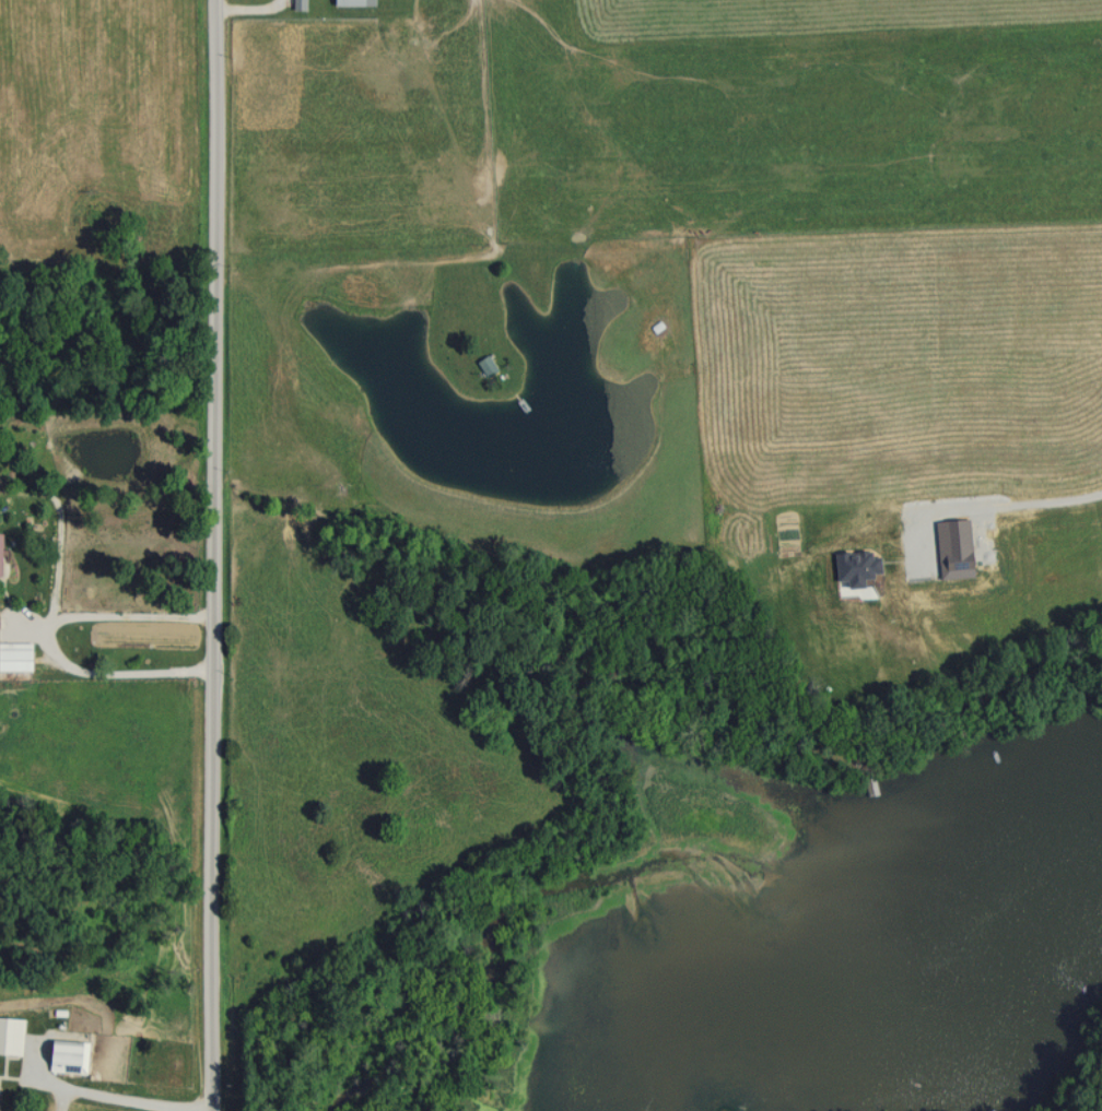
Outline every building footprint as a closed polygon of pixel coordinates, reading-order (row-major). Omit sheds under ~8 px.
[(487,377),(496,369),(483,355),(474,363),(487,377)] [(0,643),(0,671),(30,671),(30,643),(0,643)] [(20,1055),(21,1019),(0,1018),(0,1055),(20,1055)] [(85,1042),(45,1042),(45,1074),(85,1074),(85,1042)]
